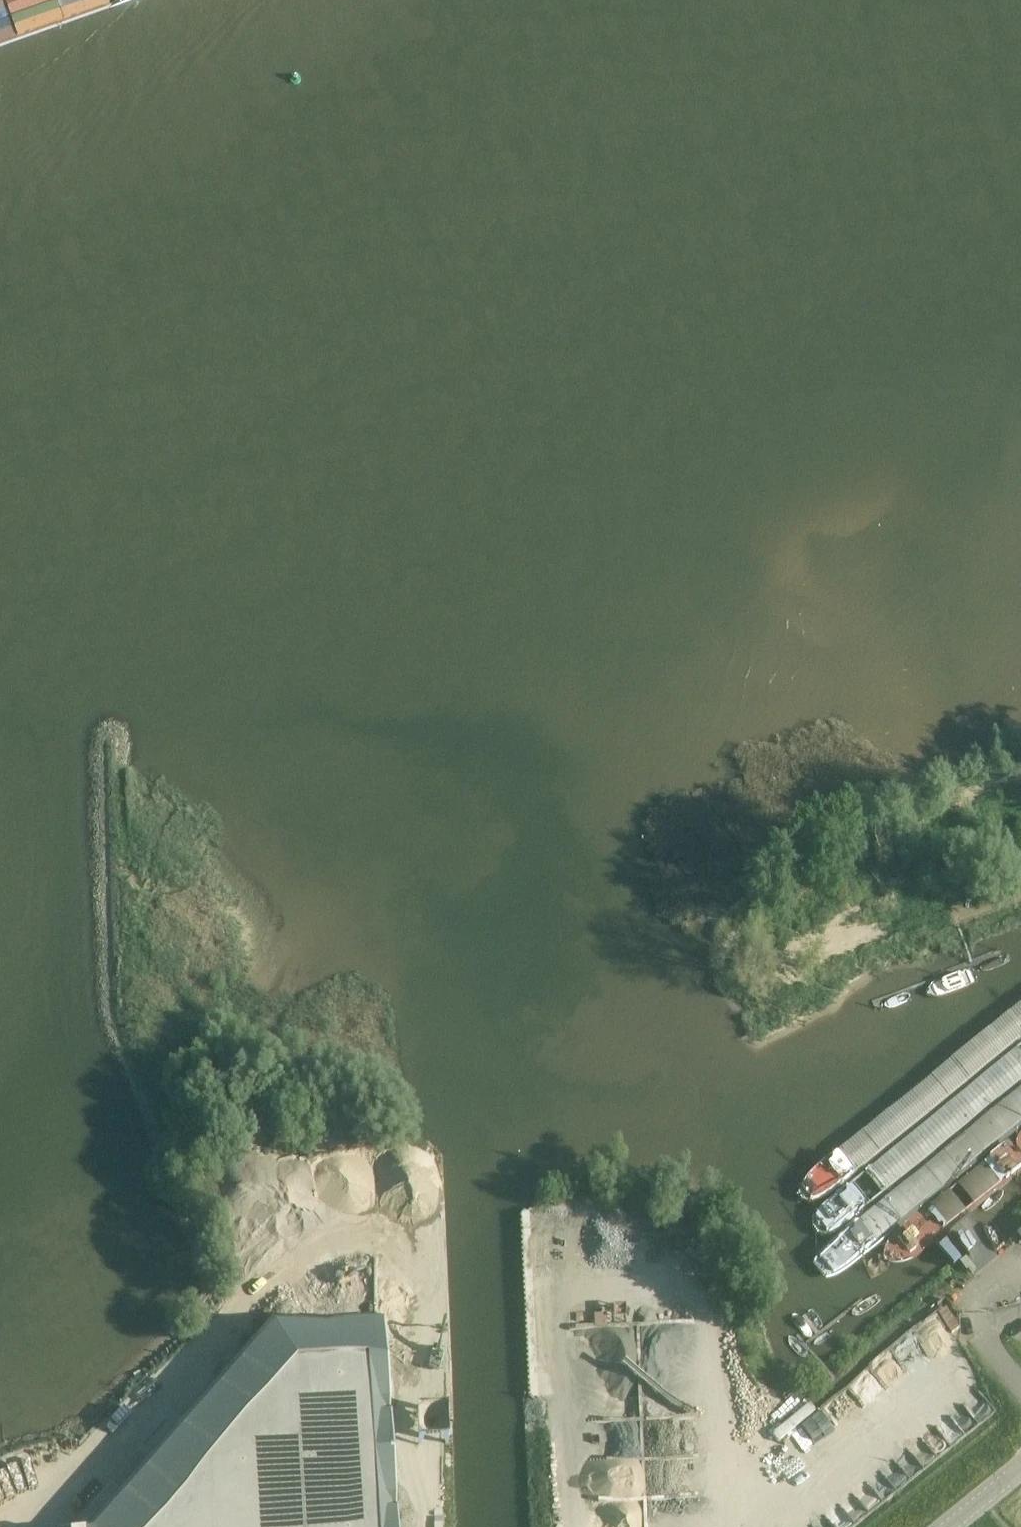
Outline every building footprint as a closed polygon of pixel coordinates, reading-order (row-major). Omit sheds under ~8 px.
[(383,1317),(271,1322),(127,1487),(132,1491),(130,1493),(128,1491),(101,1522),(101,1526),(397,1526),(383,1317)] [(101,1522),(128,1491),(130,1493),(132,1491),(127,1487),(125,1485),(123,1487),(126,1489),(121,1494),(113,1487),(114,1486),(111,1484),(74,1526),(101,1526),(101,1522)]
